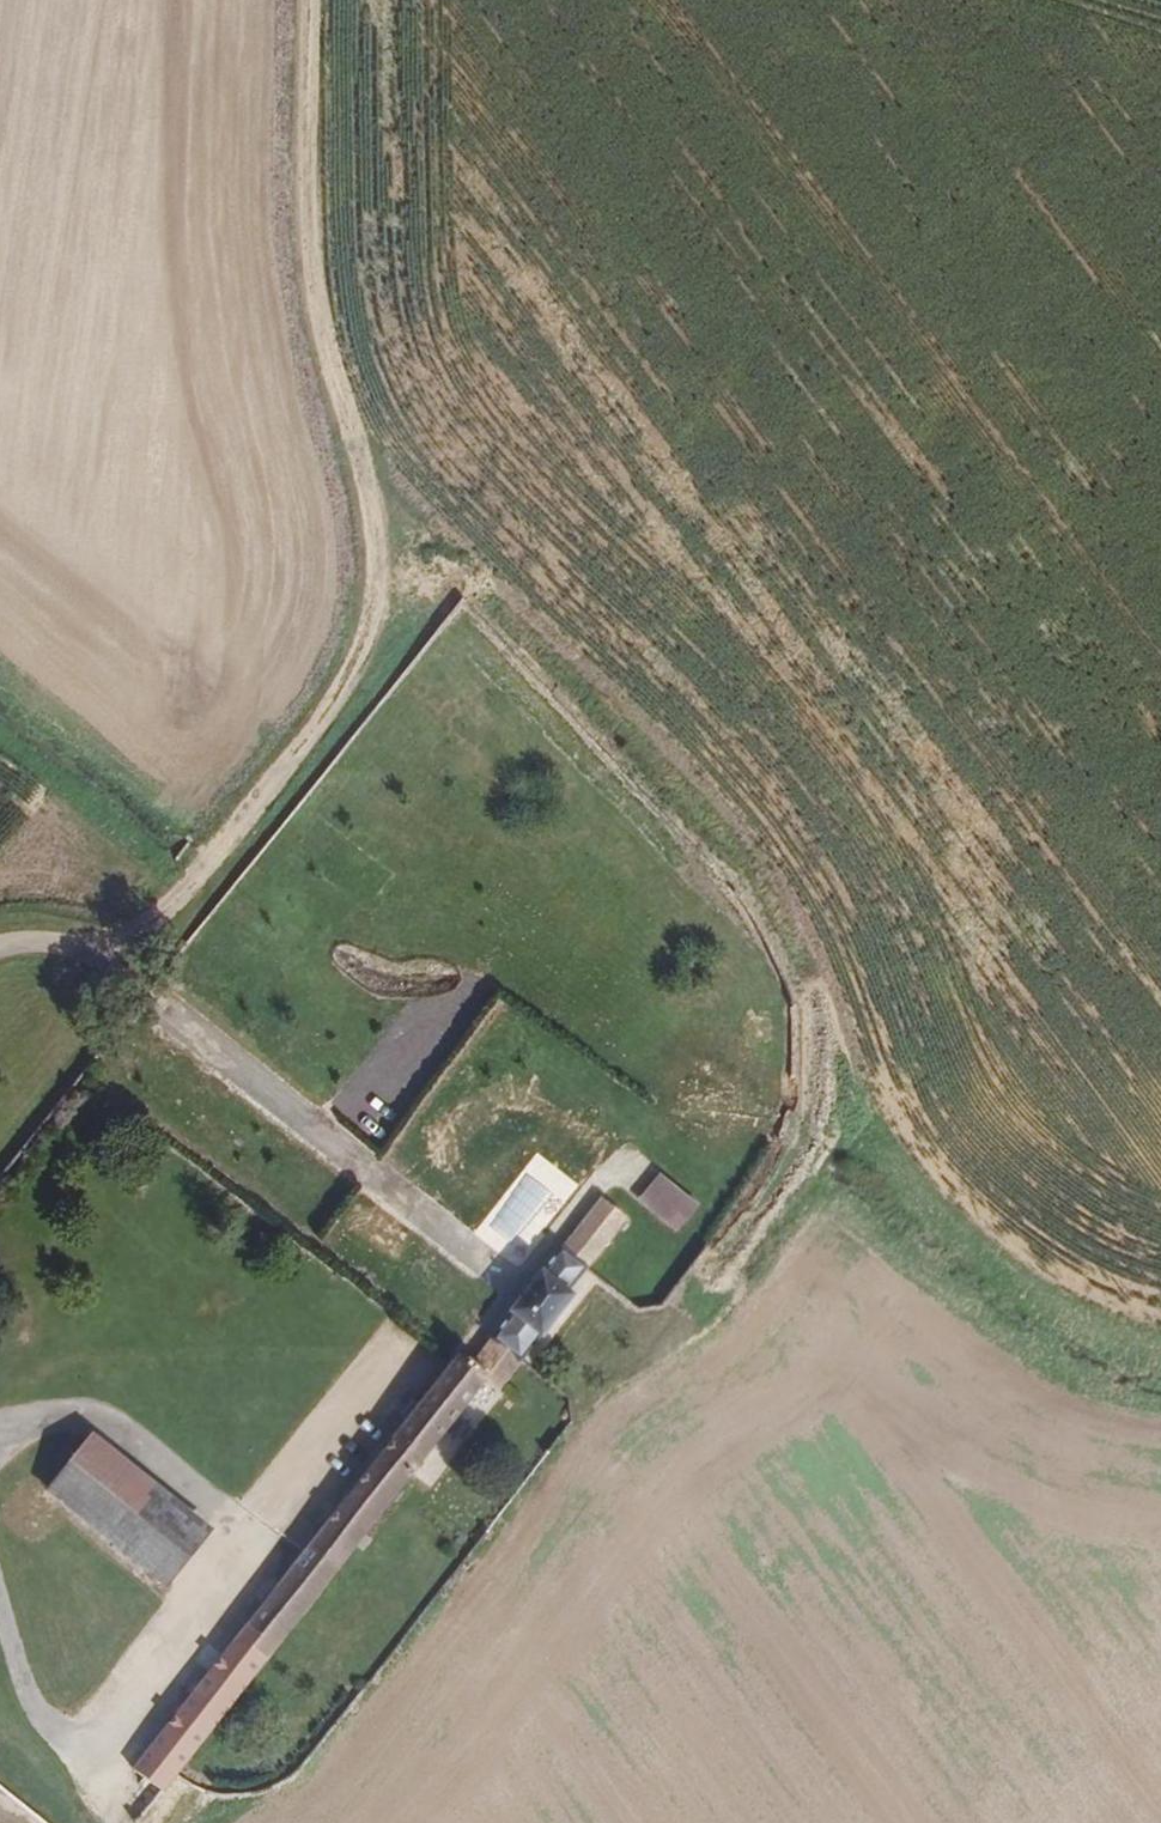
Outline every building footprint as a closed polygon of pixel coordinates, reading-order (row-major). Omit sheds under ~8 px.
[(657,1170),(634,1199),(675,1231),(698,1203),(657,1170)] [(603,1198),(543,1274),(568,1294),(628,1218),(603,1198)] [(543,1274),(511,1314),(513,1315),(541,1336),(542,1337),(573,1298),(568,1294),(543,1274)] [(460,1355),(147,1755),(175,1777),(488,1377),(501,1387),(541,1336),(513,1315),(473,1365),(460,1355)] [(208,1531),(91,1438),(50,1490),(166,1582),(208,1531)]
